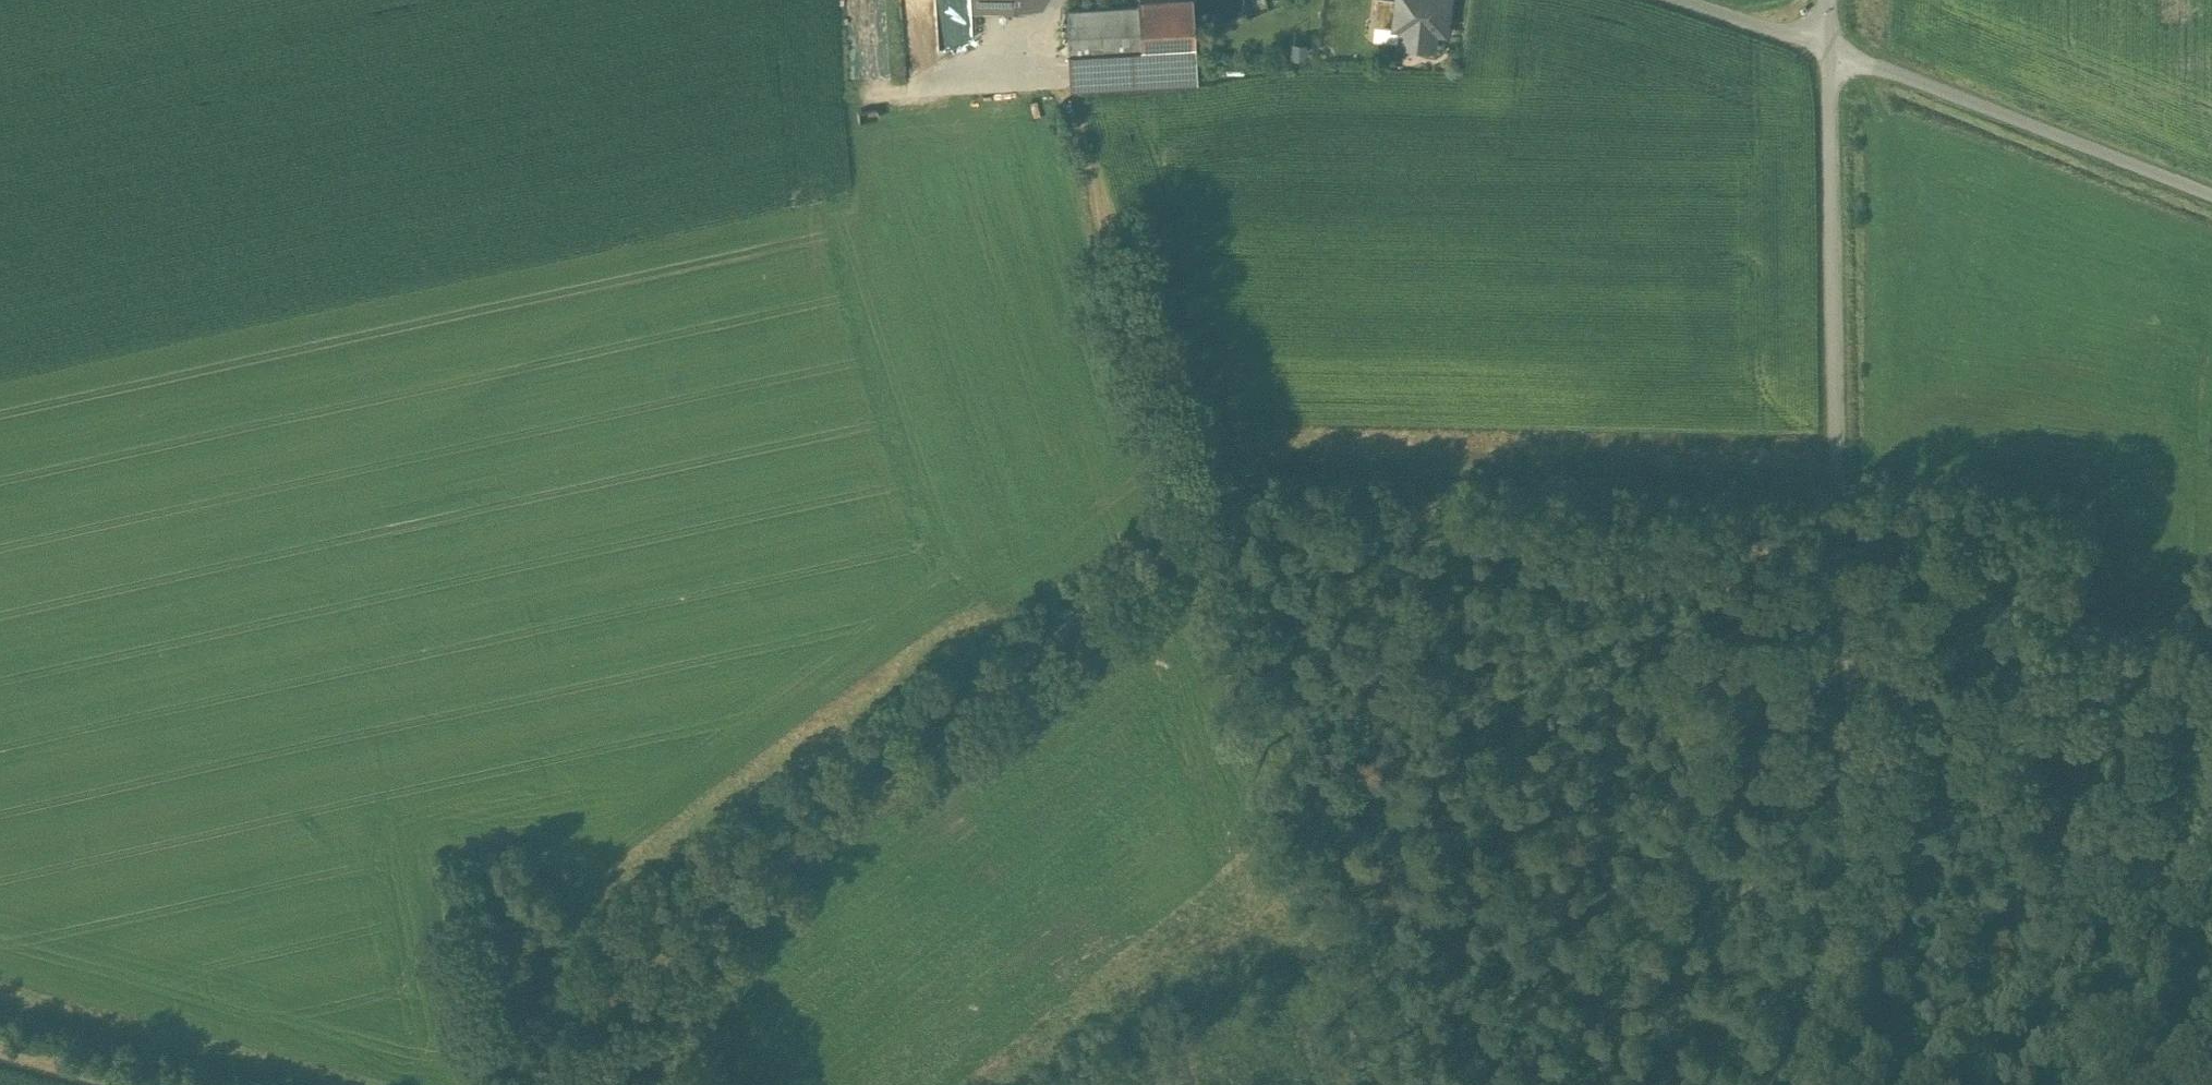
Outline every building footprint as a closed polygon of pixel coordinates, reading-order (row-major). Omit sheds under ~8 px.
[(974,9),(1041,5),(1043,0),(974,0),(974,9)] [(1138,1),(1141,53),(1142,66),(1196,63),(1193,0),(1160,0),(1138,1)] [(1200,8),(1206,14),(1214,17),(1223,18),(1231,15),(1238,10),(1242,2),(1242,0),(1196,0),(1200,8)] [(1252,18),(1268,9),(1267,0),(1248,0),(1252,18)] [(1268,9),(1284,4),(1283,0),(1267,0),(1268,9)] [(1399,0),(1378,0),(1376,23),(1396,25),(1399,0)] [(1396,25),(1404,26),(1403,41),(1435,45),(1437,30),(1447,31),(1451,0),(1399,0),(1396,25)] [(1138,4),(1067,8),(1069,57),(1141,53),(1138,1),(1138,4)]
